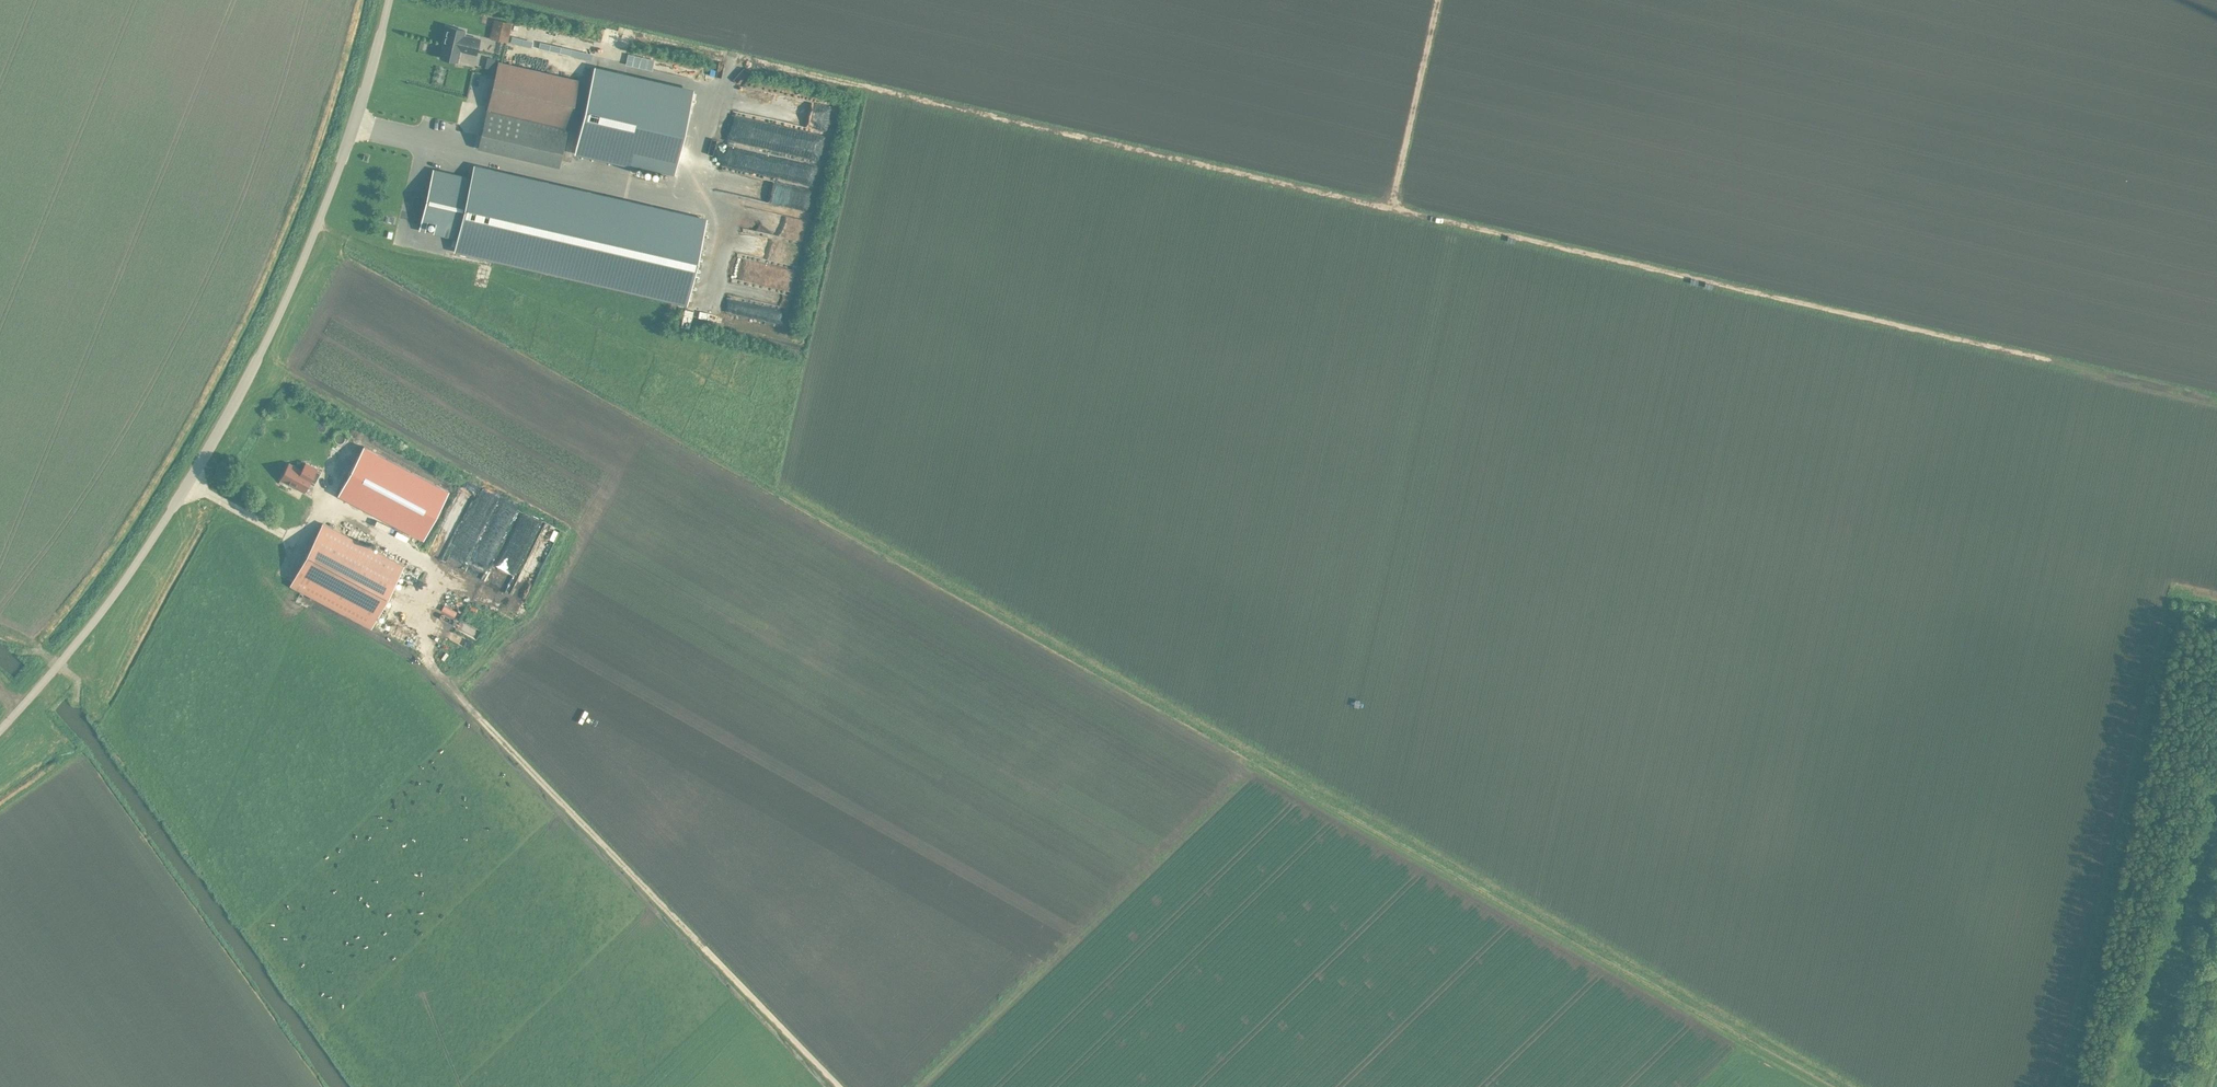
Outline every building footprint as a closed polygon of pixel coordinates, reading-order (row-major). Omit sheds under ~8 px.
[(502,21),(494,19),(489,38),(498,40),(502,21)] [(465,30),(446,26),(442,45),(443,45),(440,57),(457,62),(460,51),(476,54),(479,39),(464,35),(465,30)] [(575,151),(594,69),(501,48),(482,130),(575,151)] [(594,69),(575,151),(673,173),(692,92),(594,69)] [(428,224),(426,223),(427,221),(436,223),(434,231),(458,237),(455,249),(456,250),(456,249),(686,302),(686,303),(687,303),(705,221),(474,168),(471,180),(433,171),(420,228),(425,229),(426,226),(427,227),(428,228),(429,229),(430,229),(432,229),(433,228),(434,227),(434,225),(433,224),(432,223),(431,223),(429,223),(428,224)] [(448,491),(364,446),(338,495),(423,539),(448,491)] [(280,479),(304,491),(312,476),(289,463),(280,479)] [(477,513),(480,502),(467,499),(464,510),(477,513)] [(403,565),(323,523),(290,585),(370,628),(403,565)] [(460,563),(458,568),(474,574),(476,569),(460,563)] [(461,619),(456,629),(470,635),(474,625),(461,619)]
